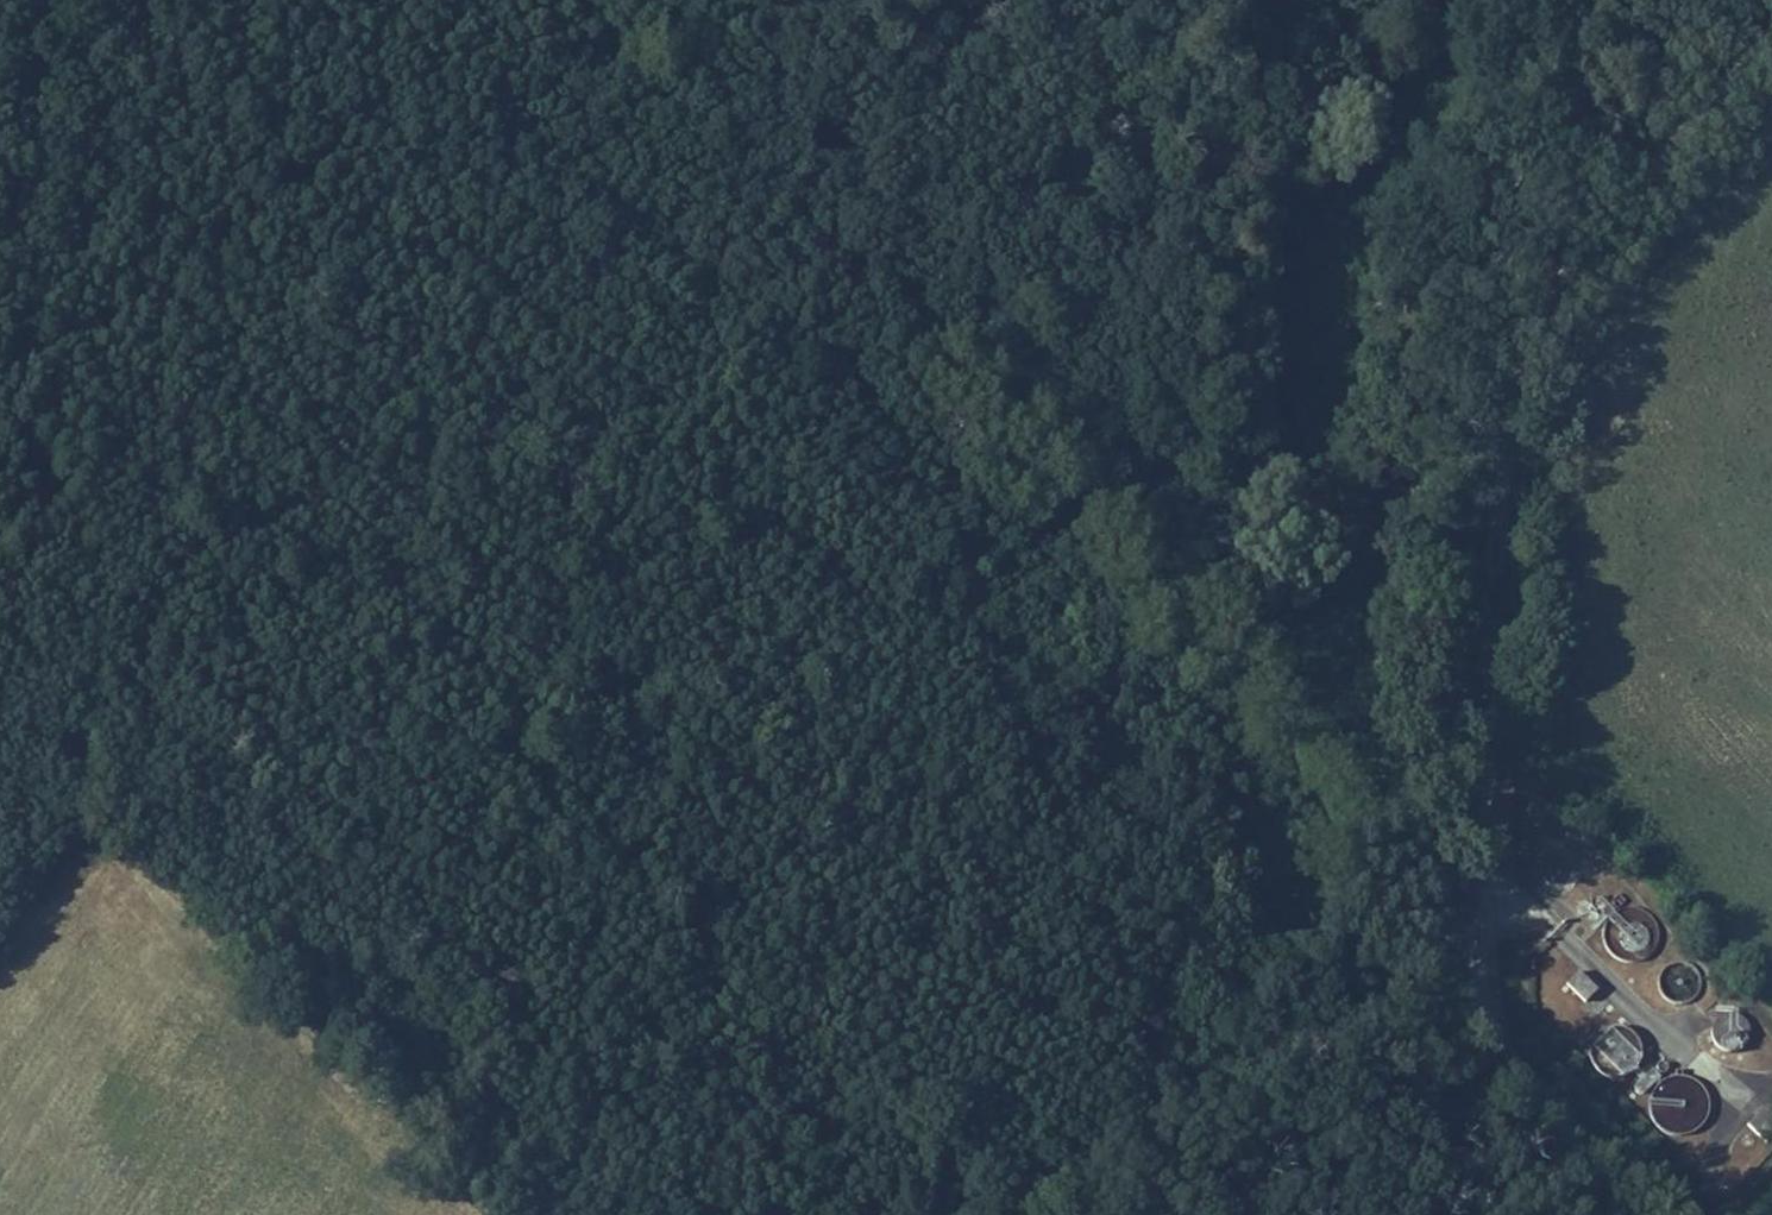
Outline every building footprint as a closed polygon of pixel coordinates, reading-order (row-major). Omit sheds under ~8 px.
[(1600,886),(1598,886),(1597,886),(1595,887),(1594,888),(1593,889),(1592,890),(1592,892),(1592,893),(1592,895),(1593,896),(1594,897),(1596,898),(1597,898),(1599,898),(1600,898),(1602,897),(1603,896),(1604,895),(1604,894),(1604,892),(1604,890),(1603,889),(1602,888),(1601,887),(1600,886)] [(1636,903),(1629,902),(1623,903),(1617,905),(1611,909),(1607,914),(1604,920),(1603,927),(1603,934),(1605,940),(1609,946),(1613,950),(1619,953),(1626,955),(1632,955),(1639,954),(1645,951),(1650,946),(1653,940),(1656,934),(1656,927),(1655,921),(1652,915),(1648,909),(1642,905),(1636,903)] [(1680,962),(1675,962),(1670,962),(1666,964),(1662,967),(1658,971),(1656,975),(1655,980),(1656,985),(1657,990),(1660,994),(1663,998),(1668,1000),(1673,1002),(1678,1002),(1683,1000),(1687,998),(1691,995),(1693,990),(1695,986),(1695,981),(1694,976),(1692,971),(1689,967),(1685,964),(1680,962)] [(1572,969),(1559,980),(1578,1001),(1591,990),(1572,969)] [(1729,1018),(1725,1018),(1721,1018),(1718,1019),(1715,1021),(1712,1024),(1710,1028),(1710,1032),(1710,1035),(1711,1039),(1713,1042),(1716,1045),(1719,1047),(1723,1048),(1727,1048),(1730,1047),(1734,1045),(1736,1043),(1739,1039),(1740,1036),(1740,1032),(1739,1028),(1738,1025),(1735,1022),(1732,1020),(1729,1018)] [(1590,1039),(1616,1079),(1646,1059),(1620,1019),(1590,1039)] [(1674,1097),(1655,1100),(1660,1131),(1701,1125),(1695,1081),(1672,1084),(1674,1097)]
